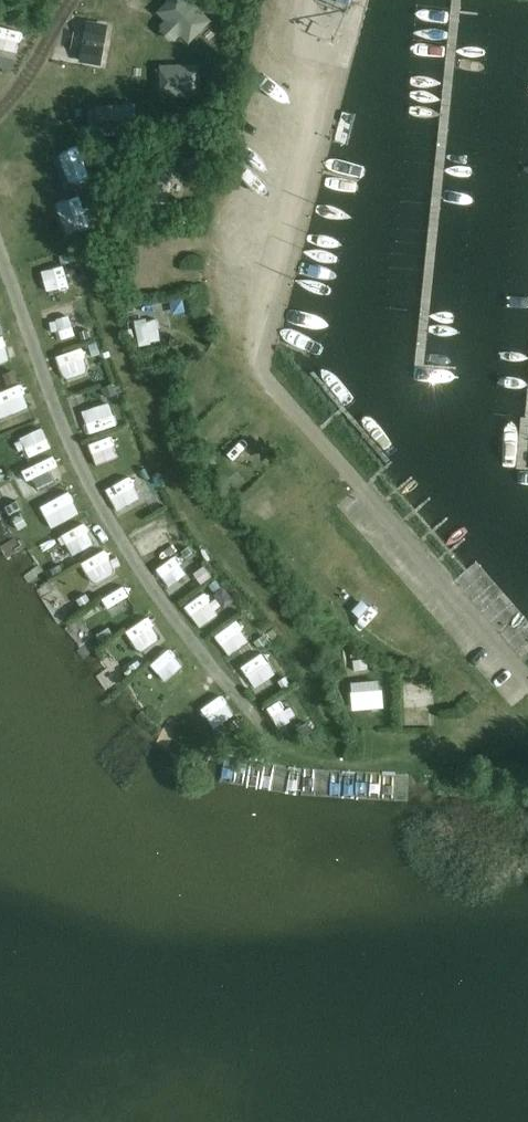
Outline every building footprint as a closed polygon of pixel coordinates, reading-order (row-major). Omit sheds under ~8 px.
[(90,194),(109,187),(101,164),(81,171),(90,194)] [(102,208),(77,217),(86,241),(111,232),(102,208)] [(0,306),(0,330),(11,326),(4,304),(0,306)] [(69,320),(75,339),(98,331),(91,312),(69,320)] [(180,329),(153,330),(154,354),(181,353),(180,329)] [(28,375),(24,352),(0,357),(0,380),(28,375)] [(74,367),(78,379),(106,369),(102,357),(74,367)] [(101,427),(124,421),(118,400),(95,407),(101,427)] [(23,414),(30,435),(53,428),(47,407),(23,414)] [(34,449),(41,470),(71,459),(63,438),(34,449)] [(41,480),(51,504),(82,491),(72,467),(41,480)] [(271,502),(280,514),(292,505),(283,493),(271,502)] [(69,536),(98,525),(89,502),(60,514),(69,536)] [(88,560),(96,573),(123,557),(114,544),(88,560)] [(108,595),(130,583),(119,563),(96,575),(108,595)] [(210,569),(190,588),(208,607),(228,588),(210,569)] [(147,590),(115,609),(131,637),(164,618),(147,590)] [(210,608),(222,628),(245,613),(233,594),(210,608)] [(147,642),(163,660),(183,642),(166,624),(147,642)] [(264,630),(246,643),(257,658),(275,645),(264,630)] [(187,692),(204,675),(188,658),(170,675),(187,692)] [(271,703),(292,691),(278,667),(257,679),(271,703)] [(406,691),(374,693),(376,721),(407,719),(406,691)] [(242,704),(216,720),(224,733),(250,716),(242,704)] [(314,707),(296,715),(303,732),(322,724),(314,707)]
